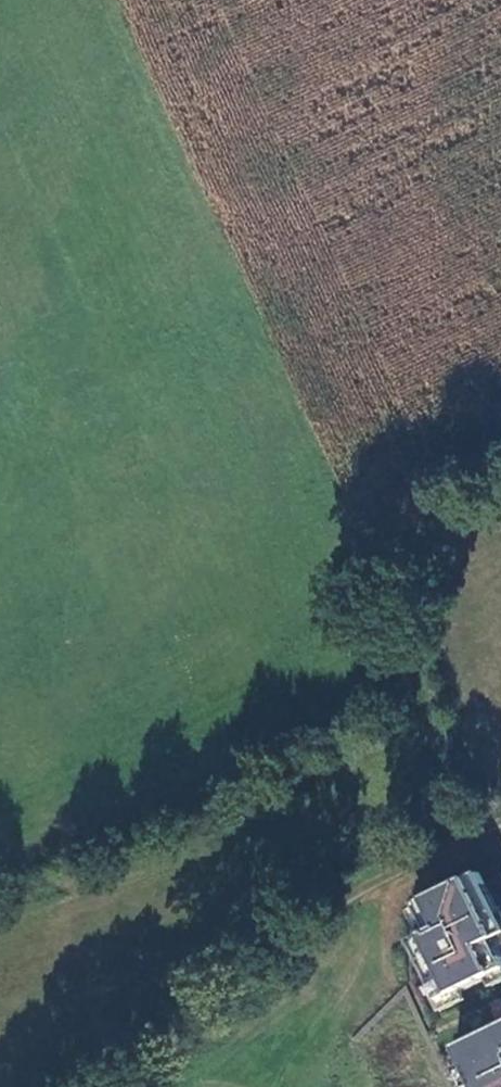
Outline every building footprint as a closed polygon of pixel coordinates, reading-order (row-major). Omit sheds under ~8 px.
[(483,874),(420,905),(427,919),(418,923),(425,937),(415,942),(445,1002),(500,974),(500,953),(496,943),(500,940),(500,911),(483,874)] [(477,1086),(500,1086),(500,1027),(458,1048),(477,1086)]
